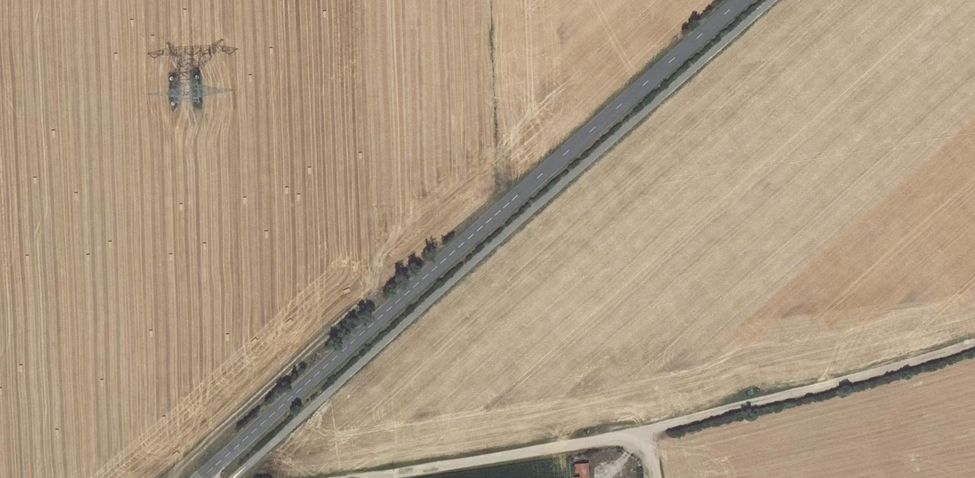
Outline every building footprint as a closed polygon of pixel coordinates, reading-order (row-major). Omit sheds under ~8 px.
[(587,464),(575,464),(575,472),(579,472),(580,477),(575,477),(588,477),(587,464)]
